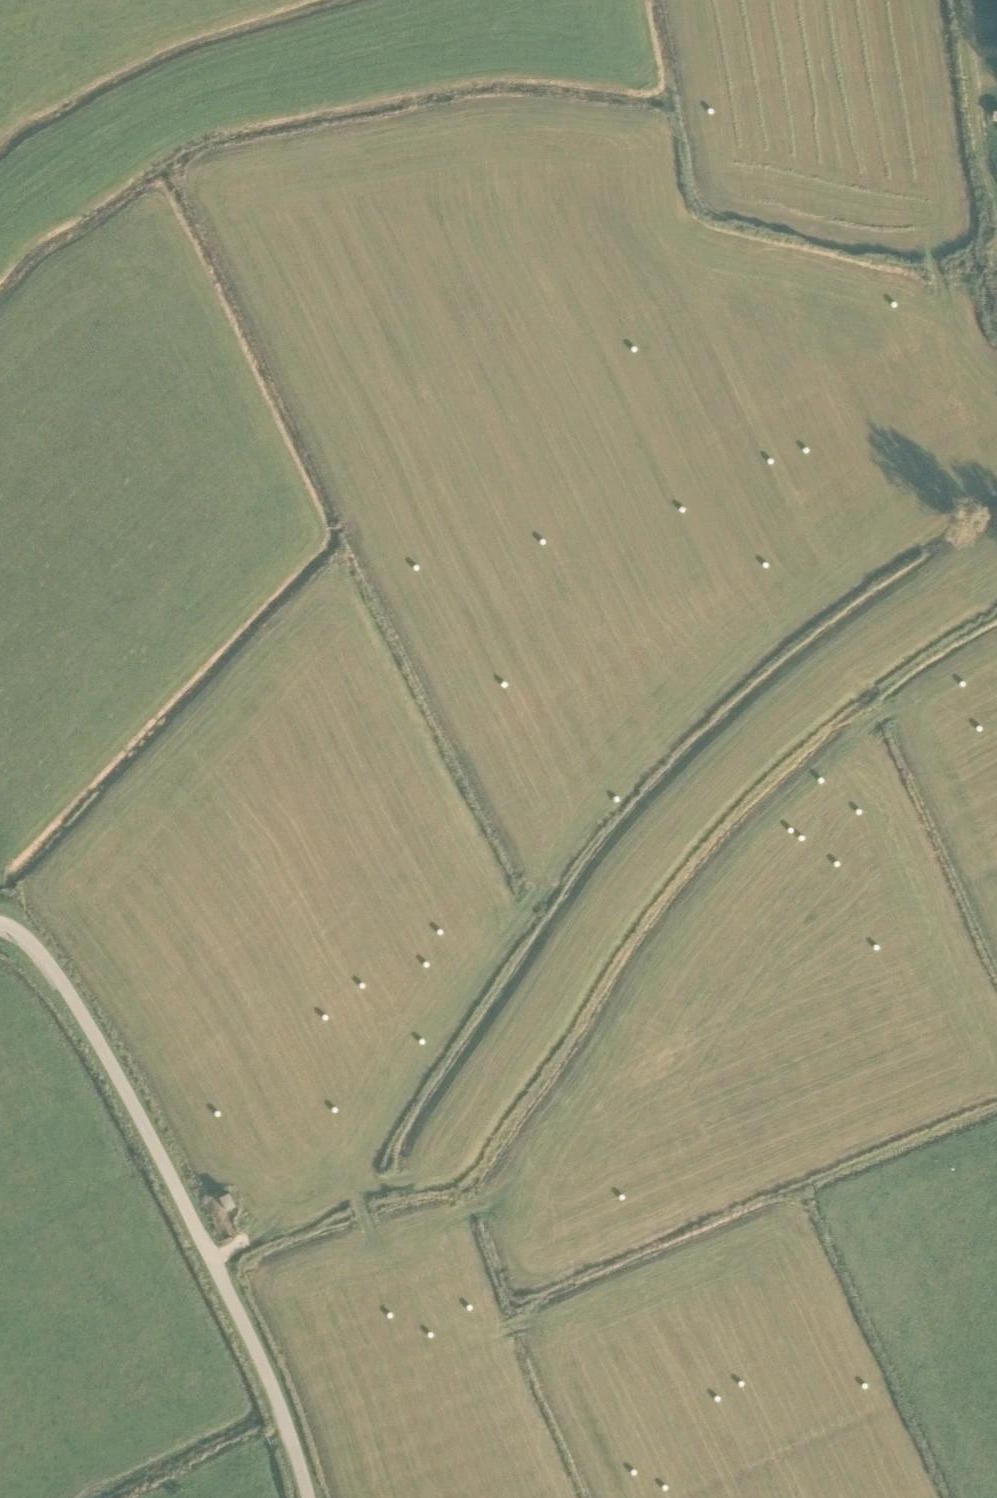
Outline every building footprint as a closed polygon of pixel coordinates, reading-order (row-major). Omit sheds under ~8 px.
[(235,1205),(228,1192),(219,1197),(226,1209),(235,1205)]
